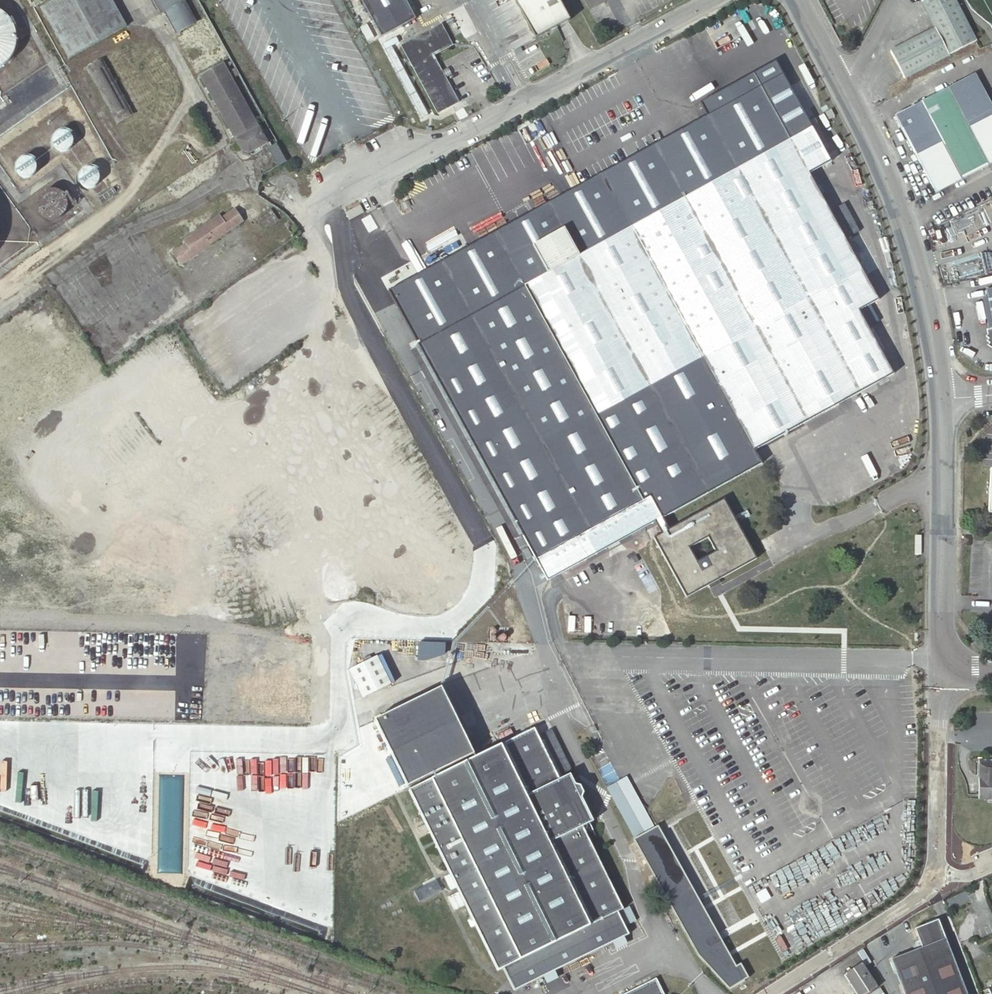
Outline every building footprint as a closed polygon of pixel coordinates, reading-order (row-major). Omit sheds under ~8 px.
[(41,8),(69,58),(125,27),(110,0),(55,0),(41,8)] [(176,33),(195,23),(184,1),(186,0),(158,0),(176,33)] [(380,34),(415,16),(407,0),(362,0),(380,34)] [(532,36),(566,18),(557,0),(513,0),(532,36)] [(906,78),(978,41),(957,0),(925,0),(922,2),(934,25),(935,27),(899,45),(897,46),(891,49),(899,64),(906,78)] [(13,31),(9,22),(3,14),(0,13),(0,67),(2,66),(9,59),(13,50),(15,42),(13,31)] [(440,21),(400,42),(435,111),(456,100),(431,52),(451,42),(440,21)] [(547,586),(655,526),(662,538),(654,542),(687,601),(708,589),(718,584),(756,563),(723,505),(669,534),(662,523),(762,468),(754,455),(893,378),(871,338),(859,315),(875,306),(878,304),(864,279),(845,245),(844,243),(829,215),(808,178),(830,166),(812,134),(815,129),(775,58),(699,100),(706,112),(674,130),(667,117),(540,188),(547,200),(496,229),(489,216),(397,267),(404,279),(388,288),(418,343),(523,533),(533,551),(530,554),(547,586)] [(102,61),(87,69),(116,124),(132,115),(102,61)] [(223,65),(198,78),(240,152),(247,154),(270,142),(266,133),(263,134),(259,127),(258,128),(223,65)] [(991,163),(991,103),(976,73),(896,115),(937,192),(991,163)] [(69,141),(69,139),(68,136),(66,134),(63,132),(62,132),(59,132),(57,133),(55,134),(53,135),(52,137),(52,139),(52,140),(52,142),(52,144),(54,146),(55,148),(57,149),(58,149),(61,149),(64,149),(66,148),(67,146),(69,143),(69,141)] [(268,149),(278,166),(284,162),(275,145),(268,149)] [(32,167),(32,165),(31,162),(29,160),(27,159),(25,158),(22,158),(20,159),(18,160),(17,161),(16,163),(15,165),(15,166),(15,168),(15,171),(17,173),(18,174),(20,175),(21,176),(24,176),(27,175),(29,174),(31,172),(32,169),(32,167)] [(94,176),(94,174),(93,171),(91,169),(90,168),(86,166),(85,166),(82,166),(80,168),(78,169),(76,171),(75,173),(75,175),(75,177),(75,179),(76,181),(78,183),(79,183),(80,184),(82,185),(84,185),(86,185),(87,185),(91,183),(92,181),(93,179),(94,178),(94,176)] [(63,205),(63,201),(62,198),(59,194),(57,192),(51,190),(48,190),(43,191),(39,193),(37,196),(36,197),(34,201),(34,203),(34,206),(36,210),(38,213),(41,216),(44,218),(48,219),(53,218),(57,216),(60,214),(62,210),(63,205)] [(363,209),(359,202),(345,210),(349,217),(363,209)] [(405,211),(412,225),(423,219),(416,205),(405,211)] [(273,208),(259,217),(267,228),(281,218),(273,208)] [(843,208),(829,215),(844,243),(859,235),(843,208)] [(187,244),(173,253),(181,265),(243,222),(235,210),(222,219),(220,217),(185,242),(187,244)] [(287,227),(294,239),(302,234),(301,232),(299,229),(294,222),(287,227)] [(859,238),(845,245),(864,279),(878,271),(859,238)] [(983,299),(990,331),(987,332),(988,337),(986,339),(989,342),(987,344),(990,346),(989,349),(991,351),(991,297),(983,299)] [(871,338),(877,335),(888,329),(875,306),(859,315),(871,338)] [(5,390),(42,363),(22,334),(0,350),(0,384),(5,390)] [(871,338),(893,378),(899,375),(877,335),(871,338)] [(523,533),(418,343),(411,347),(515,537),(523,533)] [(962,527),(962,537),(971,538),(971,527),(962,527)] [(718,584),(708,589),(711,595),(721,589),(718,584)] [(419,657),(445,658),(445,645),(420,644),(419,657)] [(396,686),(382,655),(350,670),(364,701),(396,686)] [(375,719),(374,720),(406,787),(474,754),(441,686),(375,719)] [(532,729),(407,790),(496,971),(501,968),(512,991),(626,935),(615,912),(620,909),(580,827),(590,822),(579,798),(581,793),(577,786),(572,785),(567,775),(557,780),(532,729)] [(979,761),(978,801),(991,801),(991,761),(979,761)] [(717,938),(714,933),(655,826),(631,839),(695,955),(727,991),(741,982),(717,938)] [(414,891),(420,902),(441,892),(435,880),(414,891)] [(921,947),(939,993),(965,993),(937,921),(914,930),(921,947)] [(723,928),(714,933),(717,938),(726,933),(723,928)] [(921,947),(884,962),(896,993),(939,993),(921,947)] [(860,964),(843,975),(855,993),(868,993),(876,989),(860,964)] [(654,978),(620,993),(662,993),(654,978)]
